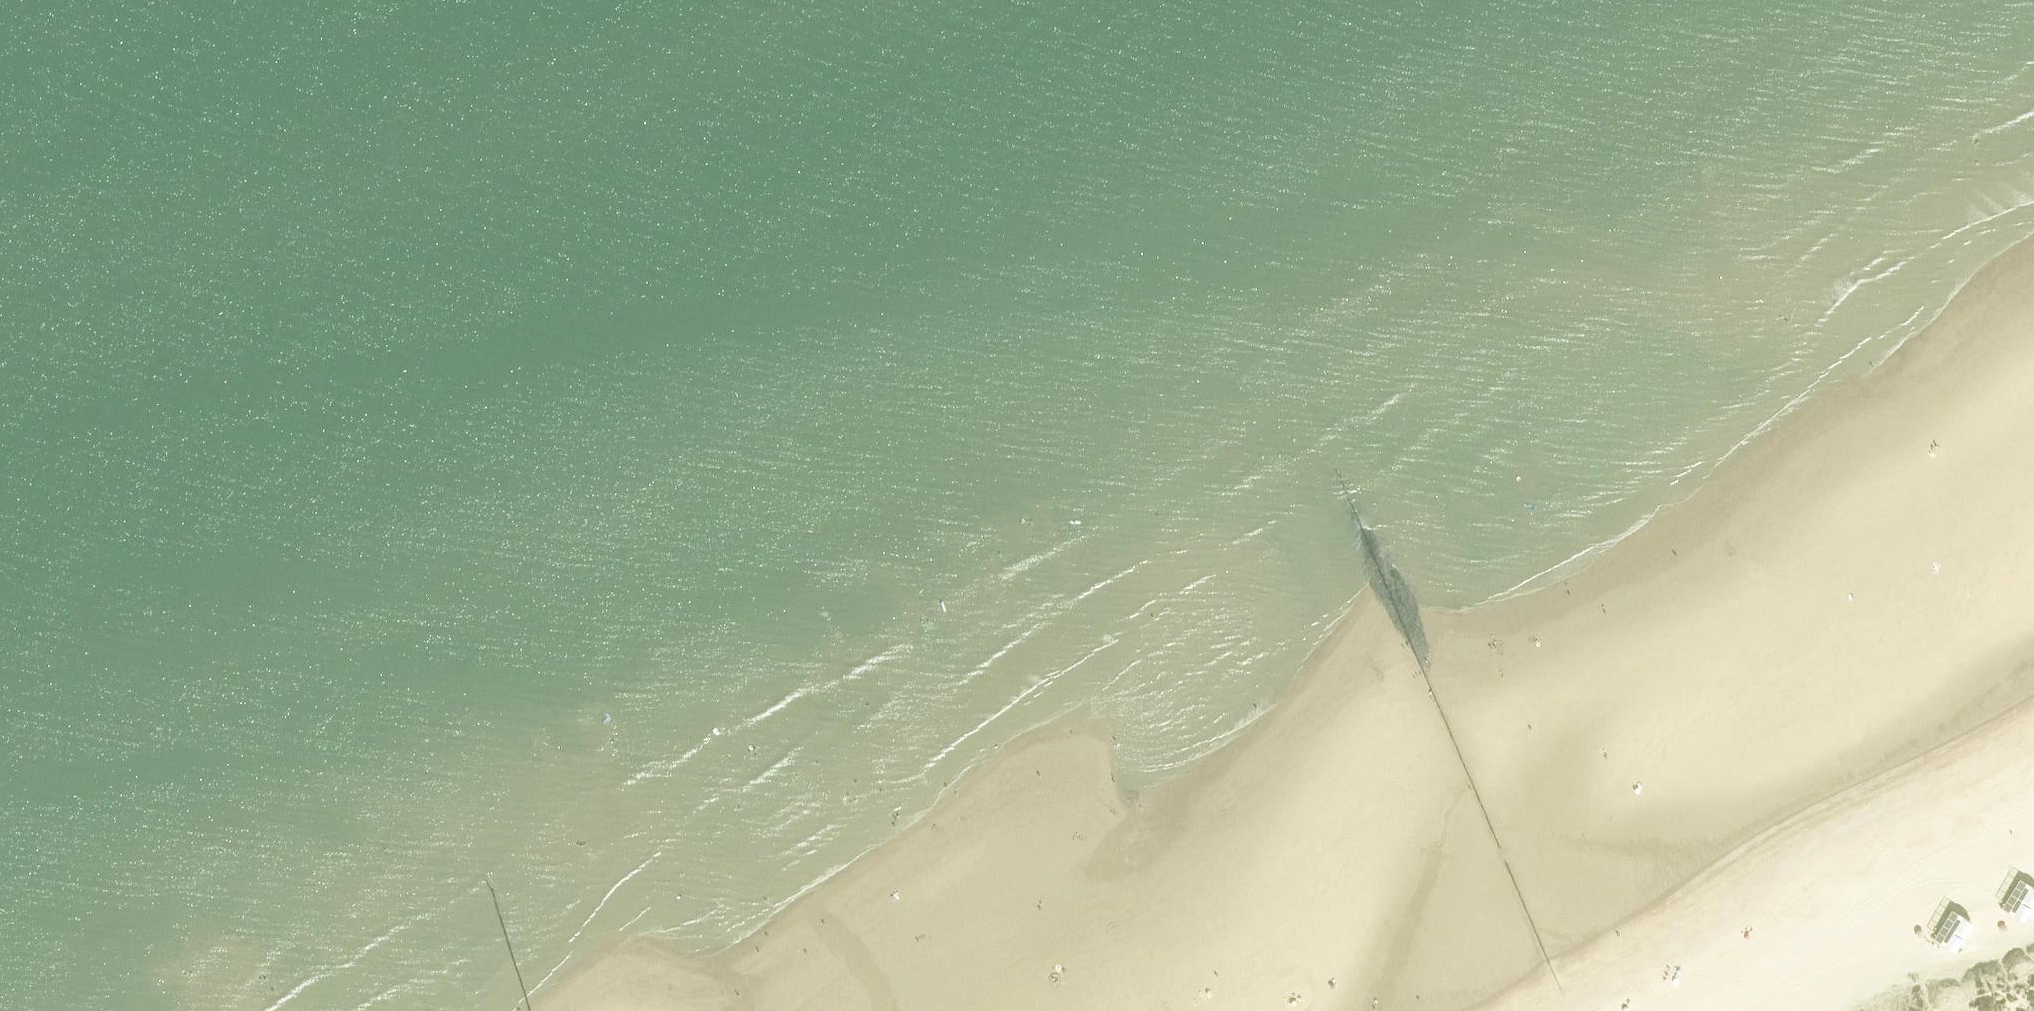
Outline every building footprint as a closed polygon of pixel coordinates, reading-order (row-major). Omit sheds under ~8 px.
[(1926,944),(1944,959),(1965,933),(1947,919),(1926,944)]
